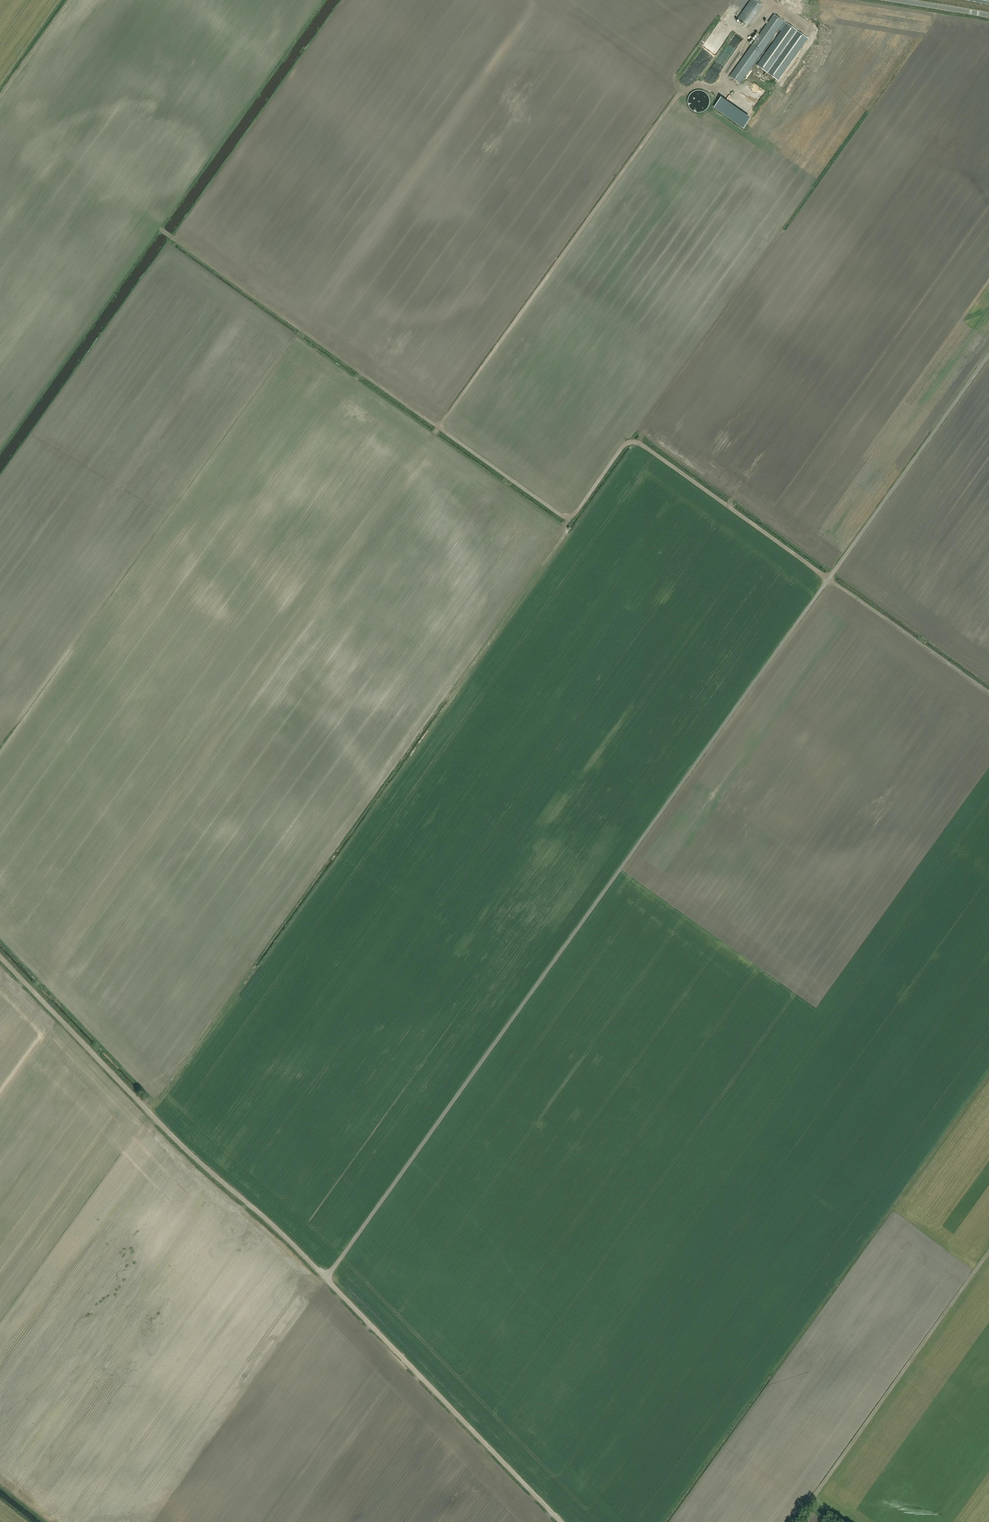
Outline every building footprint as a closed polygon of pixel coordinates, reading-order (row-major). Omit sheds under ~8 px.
[(753,0),(751,0),(737,20),(747,27),(762,6),(753,0)] [(740,84),(784,22),(774,15),(730,77),(740,84)] [(809,40),(789,26),(759,67),(780,82),(809,40)]
